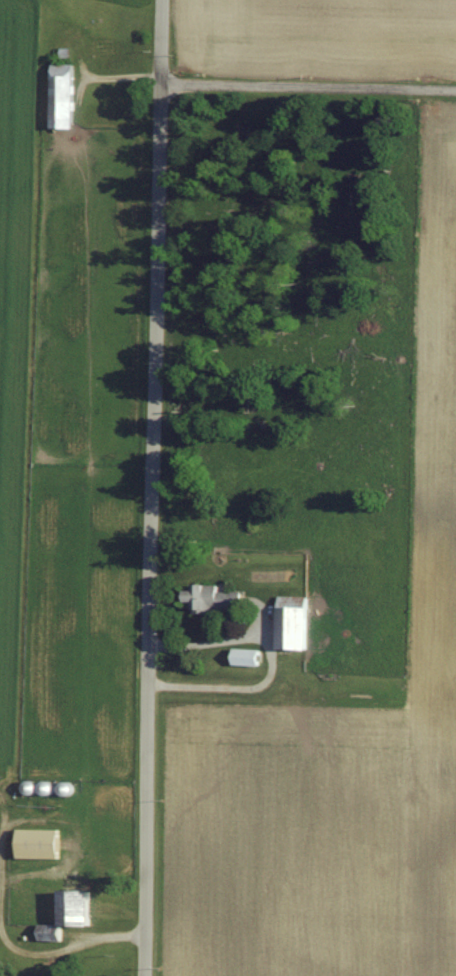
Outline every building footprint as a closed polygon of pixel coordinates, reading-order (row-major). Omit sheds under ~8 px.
[(79,61),(56,61),(55,125),(78,125),(79,61)] [(189,587),(190,599),(199,598),(199,608),(229,607),(229,592),(222,593),(222,581),(199,582),(199,587),(189,587)] [(23,828),(23,856),(67,855),(67,827),(23,828)]
